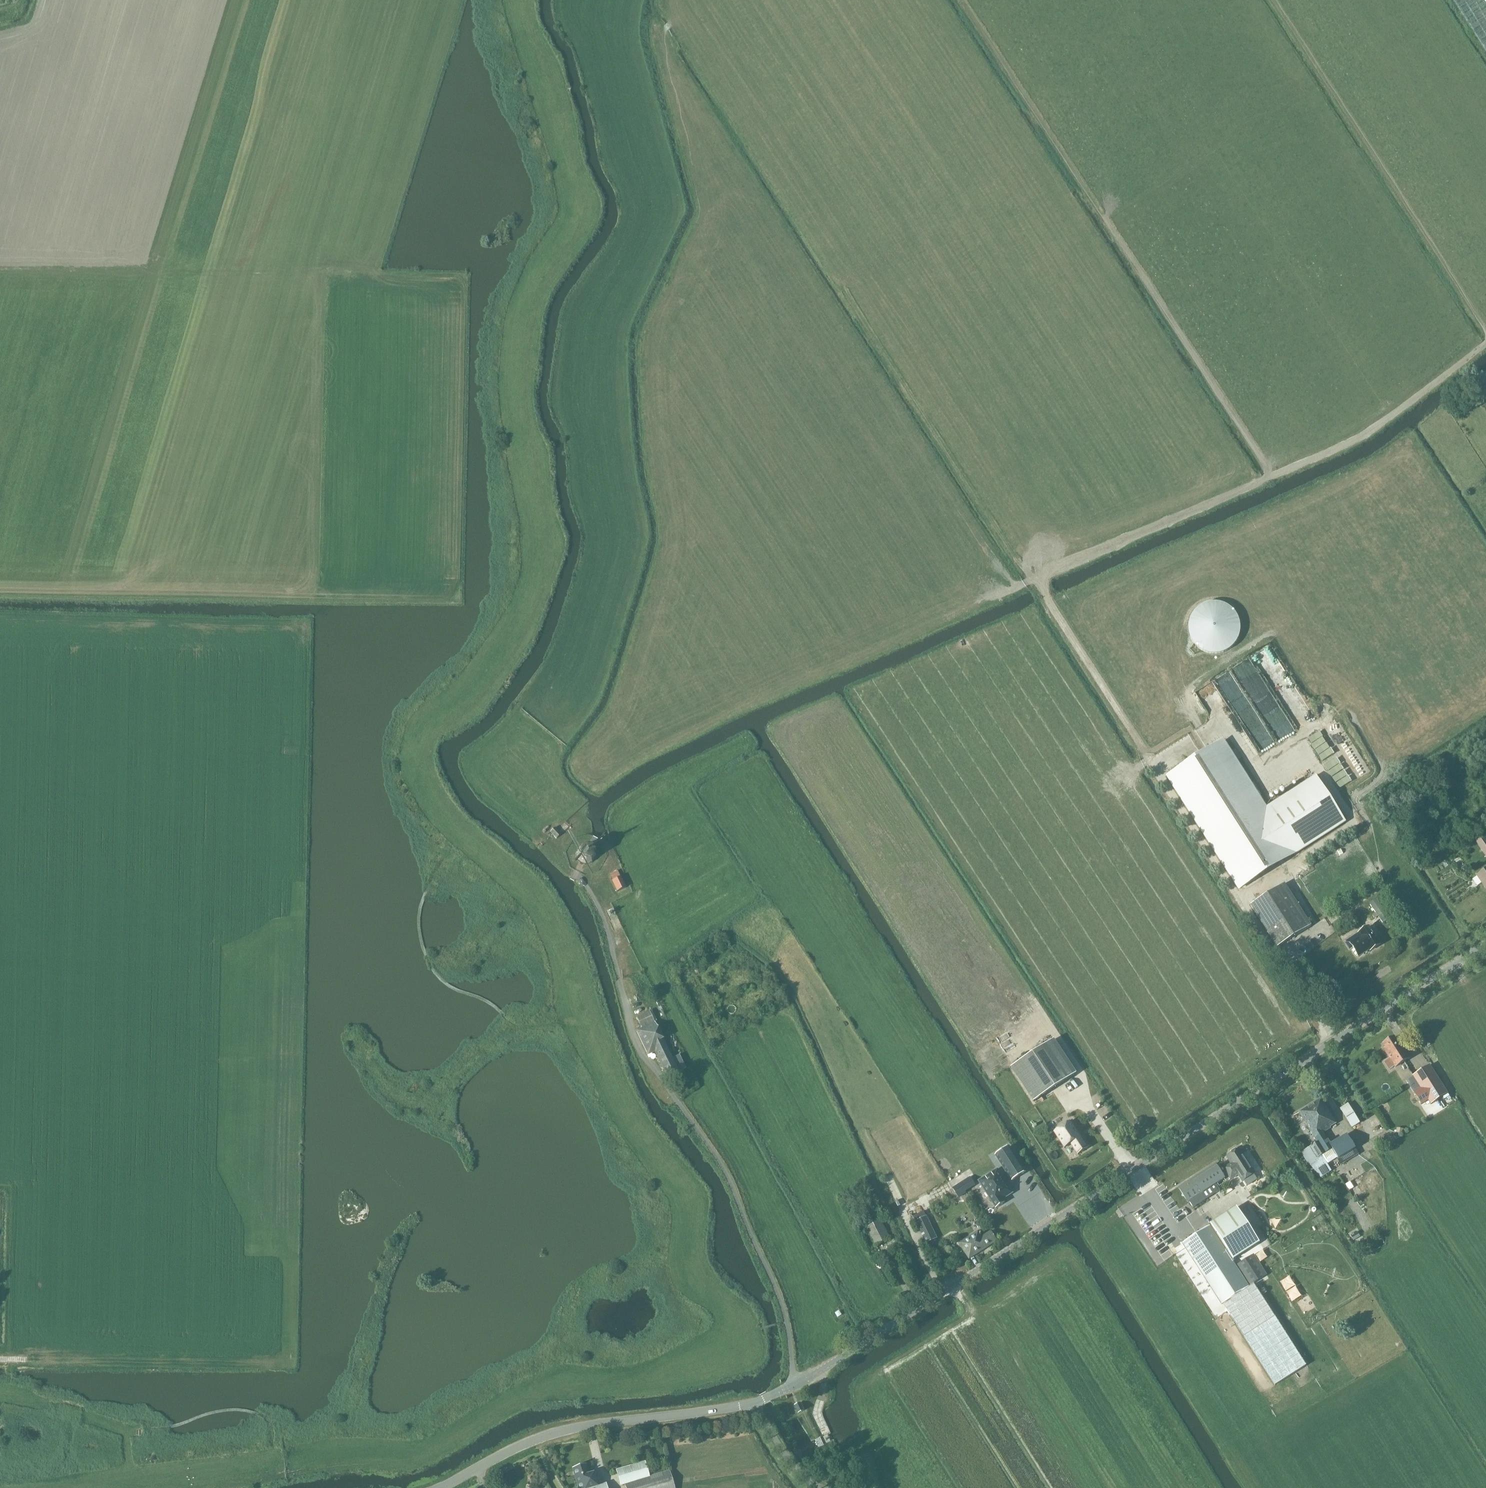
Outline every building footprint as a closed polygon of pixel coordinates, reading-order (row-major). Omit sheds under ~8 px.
[(1485,53),(1485,0),(1453,0),(1485,53)] [(1197,647),(1203,651),(1210,653),(1218,653),(1225,651),(1232,646),(1237,640),(1239,633),(1240,626),(1238,619),(1235,613),(1230,608),(1224,604),(1217,602),(1210,602),(1203,605),(1197,608),(1192,614),(1189,620),(1188,628),(1189,635),(1192,641),(1197,647)] [(1323,724),(1311,732),(1326,755),(1338,747),(1323,724)] [(1224,739),(1165,776),(1238,891),(1348,821),(1318,774),(1267,806),(1224,739)] [(1329,759),(1343,783),(1354,776),(1340,752),(1329,759)] [(564,825),(571,820),(567,816),(561,822),(564,825)] [(555,828),(550,833),(556,839),(561,834),(555,828)] [(1476,842),(1485,856),(1485,838),(1484,836),(1476,842)] [(591,862),(595,855),(593,848),(586,844),(579,846),(575,853),(577,861),(584,864),(591,862)] [(1477,875),(1478,876),(1483,882),(1485,887),(1485,868),(1477,875)] [(609,875),(612,880),(620,876),(618,871),(609,875)] [(617,892),(625,888),(620,876),(612,880),(617,892)] [(1311,925),(1284,883),(1250,905),(1277,947),(1311,925)] [(1390,918),(1376,899),(1370,904),(1376,913),(1378,917),(1383,923),(1390,918)] [(1370,951),(1380,944),(1368,926),(1344,941),(1349,950),(1352,949),(1358,958),(1369,951),(1370,951)] [(641,1028),(636,1031),(647,1055),(654,1051),(666,1078),(678,1073),(685,1069),(678,1056),(671,1059),(649,1011),(636,1018),(641,1028)] [(1410,1058),(1397,1039),(1396,1040),(1394,1037),(1383,1044),(1385,1047),(1383,1048),(1395,1067),(1410,1058)] [(1034,1102),(1076,1074),(1054,1040),(1011,1068),(1034,1102)] [(1430,1065),(1413,1076),(1421,1089),(1413,1093),(1421,1105),(1428,1100),(1431,1104),(1447,1094),(1430,1065)] [(1301,1151),(1309,1163),(1321,1156),(1331,1149),(1332,1149),(1333,1148),(1331,1145),(1330,1144),(1323,1133),(1331,1127),(1330,1126),(1336,1122),(1321,1098),(1298,1113),(1317,1141),(1301,1151)] [(1352,1111),(1344,1116),(1351,1128),(1360,1123),(1352,1111)] [(1090,1147),(1072,1120),(1054,1132),(1071,1159),(1090,1147)] [(1347,1135),(1331,1145),(1333,1148),(1332,1149),(1331,1149),(1337,1158),(1355,1147),(1347,1135)] [(1009,1147),(996,1155),(1012,1181),(1025,1172),(1009,1147)] [(1355,1147),(1337,1158),(1341,1165),(1359,1154),(1355,1147)] [(1230,1163),(1223,1168),(1230,1179),(1238,1174),(1242,1181),(1243,1181),(1247,1186),(1257,1179),(1253,1174),(1255,1173),(1251,1167),(1239,1148),(1238,1149),(1235,1148),(1231,1151),(1231,1154),(1226,1156),(1230,1163)] [(1321,1156),(1309,1163),(1321,1177),(1331,1171),(1327,1164),(1321,1156)] [(1202,1172),(1178,1187),(1187,1202),(1188,1201),(1192,1207),(1205,1199),(1201,1193),(1208,1188),(1212,1195),(1219,1190),(1215,1183),(1216,1183),(1224,1178),(1215,1164),(1202,1172)] [(997,1169),(979,1181),(996,1208),(1004,1203),(1002,1200),(1012,1193),(997,1169)] [(965,1191),(960,1184),(952,1188),(958,1198),(966,1193),(965,1191)] [(1253,1284),(1248,1287),(1231,1260),(1259,1242),(1236,1207),(1208,1225),(1181,1243),(1220,1304),(1221,1304),(1274,1385),(1305,1365),(1253,1284)] [(924,1212),(913,1217),(915,1221),(926,1216),(924,1212)] [(926,1216),(915,1221),(926,1243),(936,1238),(926,1216)] [(891,1238),(881,1220),(866,1228),(875,1247),(891,1238)] [(981,1237),(978,1231),(959,1243),(968,1258),(996,1240),(990,1231),(981,1237)] [(1254,1254),(1236,1266),(1249,1285),(1267,1274),(1254,1254)] [(798,1413),(804,1411),(800,1403),(795,1406),(798,1413)] [(669,1470),(649,1476),(644,1462),(616,1470),(620,1486),(625,1484),(626,1487),(675,1487),(669,1470)] [(587,1463),(573,1467),(580,1487),(609,1487),(608,1483),(599,1486),(595,1472),(590,1474),(587,1463)]
